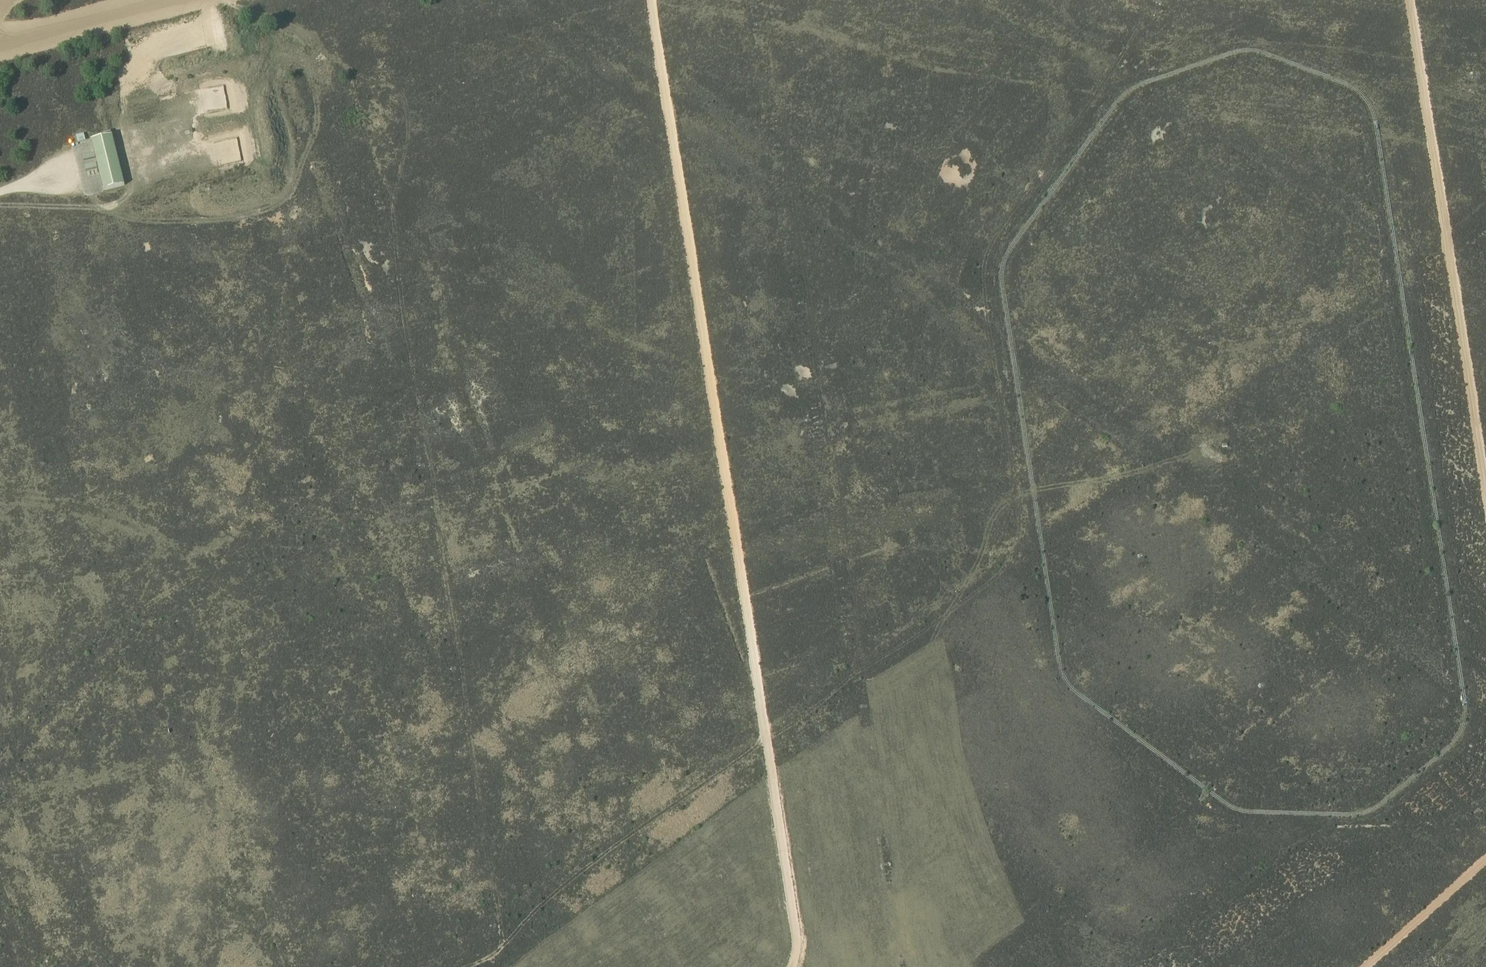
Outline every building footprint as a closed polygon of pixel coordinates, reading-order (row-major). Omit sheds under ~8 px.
[(75,137),(83,134),(80,126),(73,129),(75,137)] [(90,157),(81,159),(83,168),(91,167),(90,157)] [(22,214),(28,212),(25,204),(20,206),(22,214)] [(81,332),(86,330),(82,320),(77,322),(81,332)] [(273,418),(277,416),(272,408),(268,410),(273,418)] [(144,664),(149,661),(143,651),(138,654),(144,664)] [(81,667),(85,662),(78,655),(74,659),(81,667)] [(157,713),(163,710),(159,702),(153,705),(157,713)] [(305,750),(300,752),(304,762),(310,760),(305,750)]
